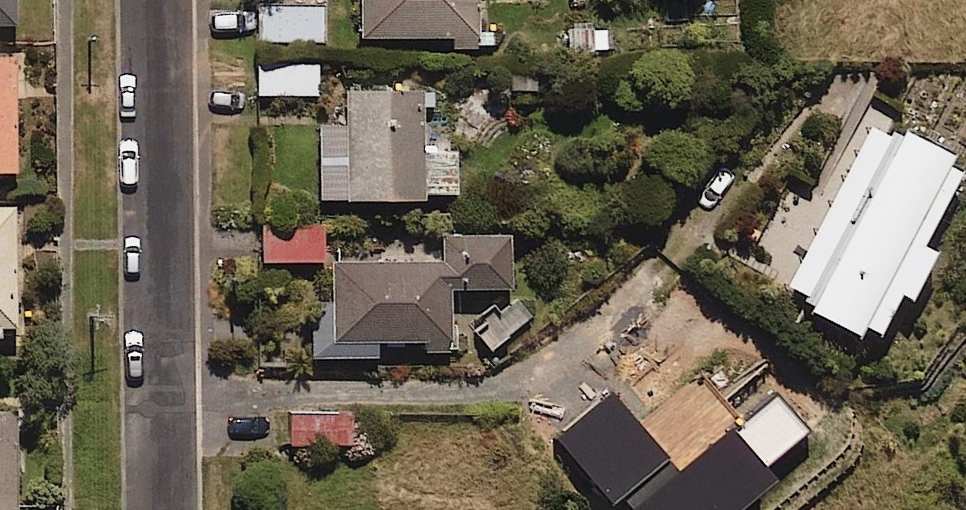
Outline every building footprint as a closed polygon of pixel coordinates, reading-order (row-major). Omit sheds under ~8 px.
[(17,30),(16,0),(0,0),(0,30),(17,30)] [(362,42),(478,41),(478,0),(362,0),(362,42)] [(325,3),(259,5),(260,45),(326,43),(325,3)] [(607,28),(563,29),(564,54),(608,53),(607,28)] [(0,62),(0,181),(16,180),(15,62),(0,62)] [(503,65),(502,93),(543,95),(544,67),(503,65)] [(318,71),(258,73),(259,99),(319,97),(318,71)] [(424,98),(350,97),(349,130),(321,130),(320,205),(455,207),(456,154),(423,154),(424,98)] [(782,301),(875,356),(903,303),(913,308),(939,260),(924,252),(965,174),(965,170),(877,122),(782,301)] [(0,211),(0,333),(17,333),(15,211),(0,211)] [(323,227),(261,228),(262,265),(324,264),(323,227)] [(511,238),(445,239),(445,266),(334,267),(334,305),(311,305),(312,362),(376,361),(376,347),(451,347),(450,293),(512,292),(511,238)] [(610,397),(579,423),(598,445),(629,419),(610,397)] [(350,414),(287,417),(288,449),(351,447),(350,414)] [(17,424),(0,424),(0,509),(17,509),(17,424)]
